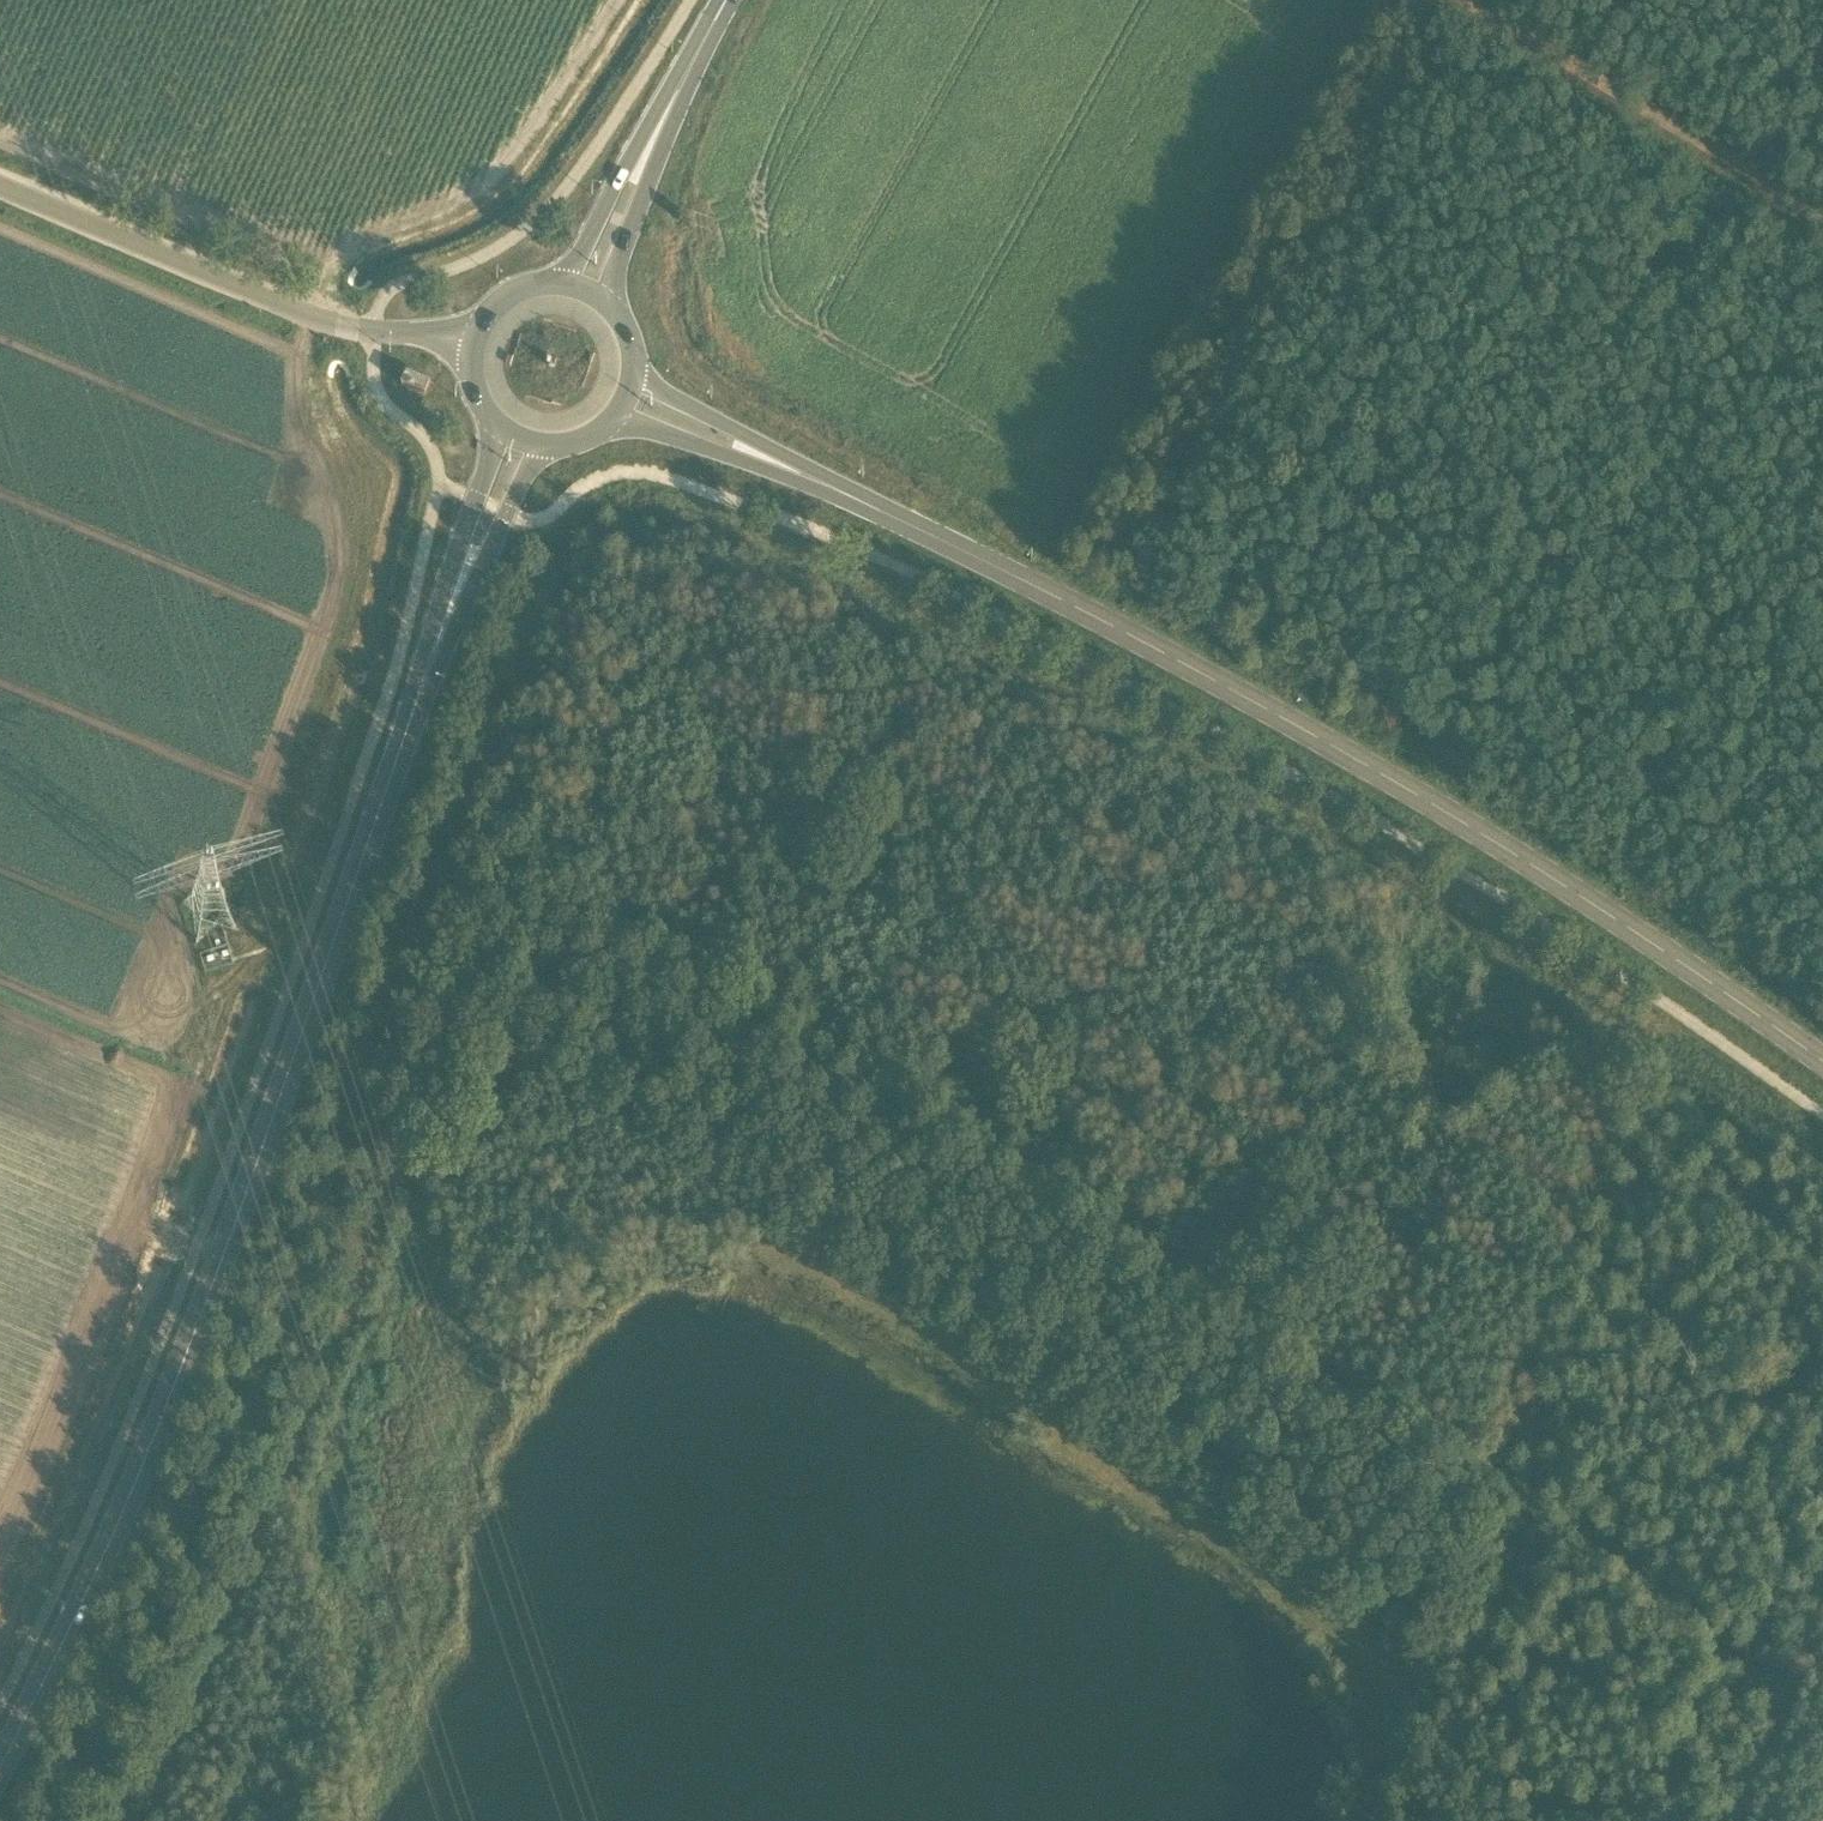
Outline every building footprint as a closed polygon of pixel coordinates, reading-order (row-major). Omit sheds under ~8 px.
[(425,395),(430,382),(406,372),(401,385),(425,395)]
